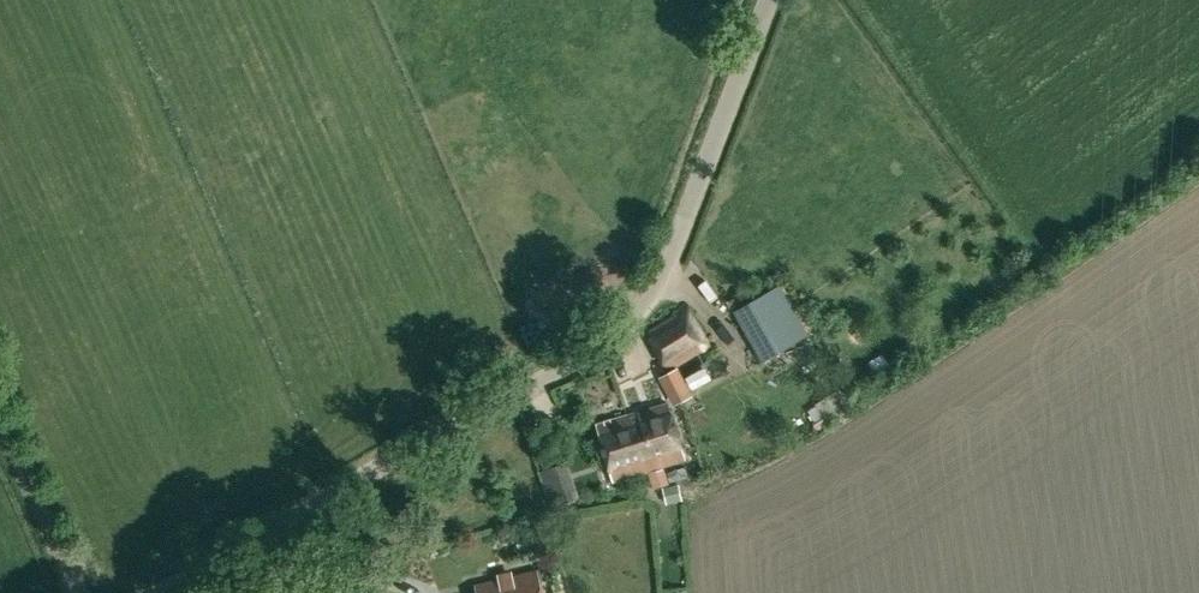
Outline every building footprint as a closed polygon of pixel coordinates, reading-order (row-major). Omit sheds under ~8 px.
[(780,284),(736,308),(765,360),(809,335),(780,284)] [(731,307),(742,302),(739,295),(728,300),(731,307)] [(671,369),(711,344),(688,306),(648,331),(671,369)] [(706,364),(685,377),(693,390),(714,377),(706,364)] [(661,375),(674,400),(690,393),(677,367),(661,375)] [(615,480),(686,458),(669,401),(597,424),(615,480)] [(567,461),(540,471),(552,507),(580,498),(567,461)] [(537,571),(477,585),(478,592),(543,592),(537,571)]
